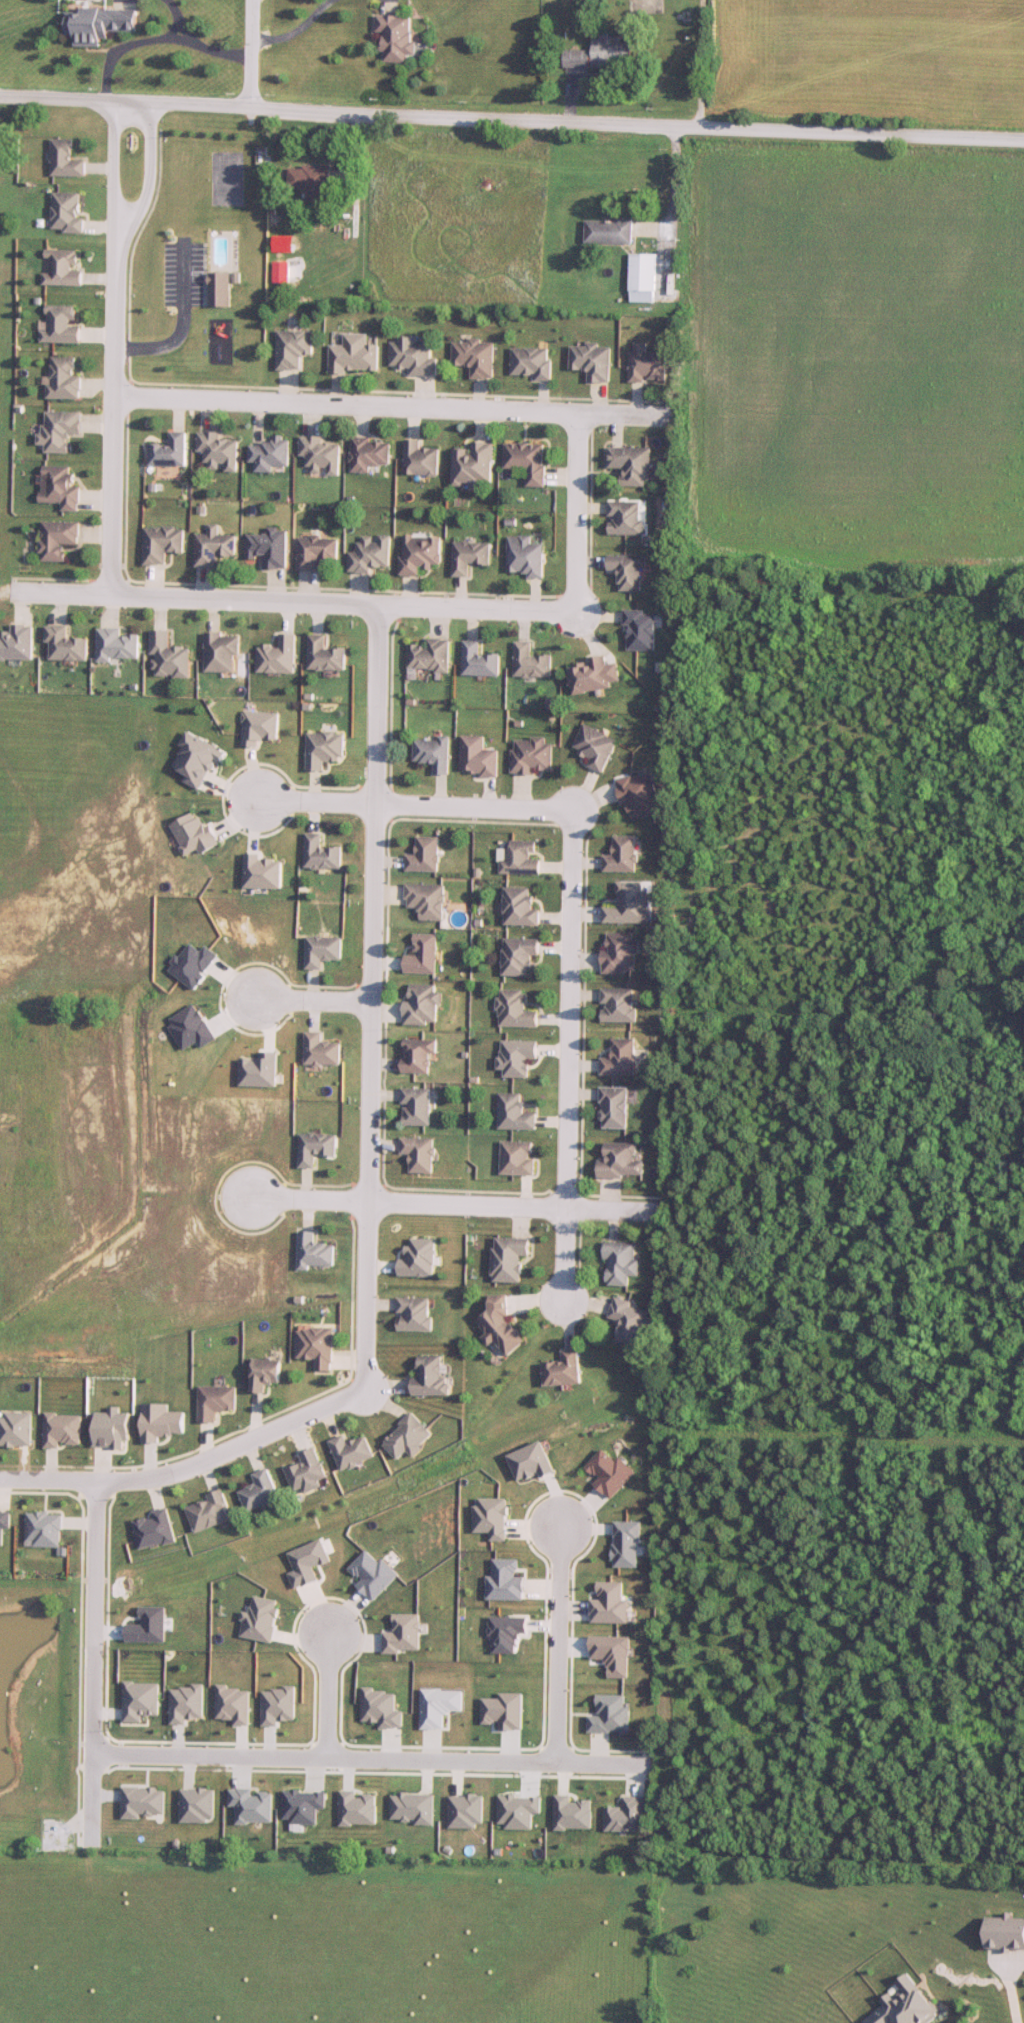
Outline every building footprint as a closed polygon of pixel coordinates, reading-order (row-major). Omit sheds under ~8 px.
[(102,48),(102,39),(109,39),(109,32),(138,33),(139,11),(70,9),(69,38),(76,38),(76,47),(102,48)] [(413,18),(378,16),(377,32),(386,33),(384,62),(407,64),(408,54),(411,54),(413,18)] [(632,44),(609,43),(609,35),(594,35),(593,52),(565,51),(564,67),(632,69),(632,44)] [(87,176),(87,159),(75,159),(75,139),(54,139),(54,176),(87,176)] [(243,207),(243,153),(212,153),(212,207),(243,207)] [(330,204),(330,167),(288,167),(288,191),(308,191),(308,204),(330,204)] [(81,193),(55,192),(54,231),(85,232),(86,218),(81,217),(81,193)] [(633,244),(633,220),(586,220),(586,243),(633,244)] [(84,270),(79,270),(79,250),(46,250),(46,286),(83,286),(84,270)] [(631,254),(631,292),(657,292),(657,254),(631,254)] [(290,262),(274,262),(274,283),(290,283),(290,262)] [(210,307),(231,307),(231,273),(210,273),(210,307)] [(82,343),(82,325),(76,325),(76,306),(48,306),(48,331),(44,331),(44,342),(82,343)] [(314,356),(314,332),(279,332),(279,370),(303,370),(303,356),(314,356)] [(331,373),(380,373),(379,345),(368,345),(368,335),(345,335),(345,345),(331,346),(331,373)] [(410,377),(437,377),(438,359),(431,359),(431,341),(392,339),(391,368),(410,369),(410,377)] [(494,380),(495,343),(453,342),(453,367),(471,368),(471,379),(494,380)] [(589,382),(611,383),(613,346),(572,345),(571,370),(590,371),(589,382)] [(551,349),(512,349),(513,377),(536,377),(536,381),(552,381),(551,349)] [(632,382),(668,382),(668,352),(632,352),(632,382)] [(81,399),(81,357),(51,357),(51,399),(81,399)] [(83,413),(45,412),(45,453),(71,453),(71,437),(83,438),(83,413)] [(171,445),(151,445),(151,466),(188,466),(188,432),(171,432),(171,445)] [(240,441),(221,441),(221,432),(200,432),(200,453),(208,453),(208,470),(239,471),(240,441)] [(323,437),(302,436),(301,458),(308,458),(308,469),(329,469),(329,475),(341,475),(342,445),(323,445),(323,437)] [(257,472),(275,473),(275,466),(290,467),(291,437),(274,437),(274,445),(251,444),(250,464),(257,464),(257,472)] [(392,439),(353,439),(353,473),(373,473),(373,467),(392,467),(392,439)] [(406,476),(440,476),(440,449),(421,449),(421,441),(406,441),(406,476)] [(454,484),(474,485),(474,490),(483,490),(483,483),(494,484),(494,444),(473,443),(473,450),(455,450),(454,484)] [(506,469),(528,469),(528,487),(546,487),(546,444),(506,444),(506,469)] [(652,448),(611,448),(611,468),(625,468),(625,487),(652,487),(652,448)] [(63,511),(81,512),(82,487),(74,486),(74,466),(44,466),(43,503),(64,504),(63,511)] [(644,535),(644,501),(611,501),(611,535),(644,535)] [(68,562),(68,545),(80,545),(80,522),(43,522),(43,562),(68,562)] [(220,568),(220,556),(237,556),(237,535),(220,535),(220,525),(209,524),(209,534),(198,534),(197,567),(220,568)] [(146,528),(146,565),(168,565),(168,552),(185,553),(186,528),(146,528)] [(249,535),(249,557),(265,557),(265,569),(289,569),(288,529),(269,529),(269,535),(249,535)] [(391,567),(392,536),(360,535),(359,553),(351,552),(350,572),(373,573),(373,567),(391,567)] [(442,537),(404,537),(403,576),(421,576),(421,567),(442,567),(442,537)] [(544,544),(531,544),(531,537),(509,537),(509,571),(526,571),(526,578),(544,578),(544,544)] [(299,571),(323,571),(323,560),(339,560),(339,538),(299,538),(299,571)] [(491,565),(491,543),(455,542),(454,576),(471,577),(471,565),(491,565)] [(620,570),(620,591),(644,591),(644,555),(609,555),(609,570),(620,570)] [(656,652),(657,612),(626,611),(625,626),(631,626),(630,651),(656,652)] [(13,625),(13,635),(0,635),(0,660),(35,660),(35,625),(13,625)] [(69,626),(48,626),(48,644),(52,644),(52,661),(89,661),(89,639),(68,639),(69,626)] [(140,636),(122,635),(122,628),(99,628),(99,661),(140,661),(140,636)] [(191,678),(191,648),(170,648),(171,631),(153,631),(152,657),(155,657),(155,677),(191,678)] [(207,634),(207,673),(239,673),(239,634),(207,634)] [(347,670),(347,649),(326,649),(326,635),(310,635),(310,670),(347,670)] [(410,645),(409,671),(450,672),(450,639),(428,639),(427,645),(410,645)] [(500,676),(500,655),(480,655),(480,641),(464,641),(464,676),(500,676)] [(553,677),(553,656),(532,656),(532,642),(516,642),(516,677),(553,677)] [(612,689),(608,658),(569,663),(573,694),(612,689)] [(589,766),(605,773),(619,739),(585,725),(574,749),(593,758),(589,766)] [(344,733),(307,733),(307,771),(325,771),(325,761),(345,761),(344,733)] [(498,749),(485,749),(485,736),(462,736),(462,776),(498,776),(498,749)] [(449,738),(414,738),(414,763),(433,763),(433,774),(449,774),(449,738)] [(554,740),(515,739),(513,773),(553,774),(554,740)] [(617,780),(622,804),(627,803),(630,819),(660,813),(652,773),(617,780)] [(306,869),(342,869),(342,848),(321,848),(321,834),(306,834),(306,869)] [(440,872),(440,837),(417,837),(417,855),(405,855),(405,872),(440,872)] [(636,872),(636,837),(614,837),(614,855),(603,855),(603,872),(636,872)] [(541,856),(539,856),(540,841),(512,841),(511,850),(503,850),(503,874),(541,875),(541,856)] [(649,923),(649,892),(642,892),(642,882),(618,882),(618,907),(603,907),(603,923),(649,923)] [(444,921),(445,885),(405,884),(405,909),(420,909),(420,921),(444,921)] [(506,926),(540,926),(540,910),(532,910),(532,888),(506,888),(506,926)] [(604,973),(637,974),(638,934),(606,933),(604,973)] [(437,974),(437,934),(416,934),(416,956),(405,956),(405,974),(437,974)] [(323,960),(341,960),(341,938),(306,938),(306,970),(323,970),(323,960)] [(504,977),(531,977),(531,957),(540,957),(540,939),(504,939),(504,977)] [(439,1025),(440,985),(411,985),(410,1002),(404,1002),(404,1024),(439,1025)] [(602,1022),(636,1022),(636,989),(602,989),(602,1022)] [(538,1028),(538,1011),(526,1011),(526,990),(501,990),(500,1027),(538,1028)] [(305,1066),(340,1066),(340,1043),(322,1043),(322,1034),(305,1034),(305,1066)] [(636,1039),(613,1039),(613,1059),(602,1059),(602,1076),(636,1076),(636,1039)] [(432,1074),(432,1056),(437,1056),(437,1041),(403,1041),(403,1074),(432,1074)] [(528,1078),(529,1060),(537,1060),(537,1042),(503,1041),(501,1078),(528,1078)] [(627,1088),(600,1088),(600,1129),(627,1129),(627,1088)] [(431,1089),(402,1089),(402,1126),(431,1126),(431,1089)] [(536,1130),(536,1115),(524,1114),(524,1094),(500,1094),(500,1130),(536,1130)] [(300,1134),(299,1168),(315,1169),(316,1156),(336,1157),(337,1135),(300,1134)] [(400,1155),(411,1155),(411,1174),(433,1174),(433,1138),(400,1138),(400,1155)] [(535,1176),(535,1142),(502,1142),(502,1176),(535,1176)] [(636,1144),(606,1143),(605,1160),(599,1160),(599,1178),(643,1179),(644,1161),(636,1161),(636,1144)] [(334,1269),(334,1244),(315,1244),(315,1232),(299,1232),(299,1268),(334,1269)] [(522,1256),(530,1256),(530,1238),(494,1238),(494,1282),(521,1282),(522,1256)] [(436,1276),(436,1239),(409,1239),(409,1259),(399,1259),(399,1276),(436,1276)] [(637,1243),(608,1242),(606,1285),(630,1286),(630,1276),(640,1277),(641,1260),(637,1260),(637,1243)] [(515,1350),(513,1295),(491,1296),(492,1317),(484,1317),(485,1345),(502,1344),(502,1351),(515,1350)] [(433,1298),(399,1298),(399,1331),(433,1331),(433,1298)] [(617,1342),(640,1349),(651,1309),(615,1299),(610,1318),(623,1321),(617,1342)] [(315,1374),(333,1374),(333,1329),(298,1329),(298,1360),(315,1360),(315,1374)] [(545,1364),(546,1387),(582,1386),(580,1350),(564,1350),(565,1363),(545,1364)] [(414,1396),(449,1397),(449,1367),(443,1367),(443,1357),(420,1357),(420,1379),(414,1379),(414,1396)] [(281,1384),(281,1360),(253,1360),(253,1393),(267,1394),(267,1384),(281,1384)] [(236,1388),(200,1387),(200,1424),(217,1424),(217,1413),(236,1413),(236,1388)] [(383,1443),(400,1461),(409,1452),(413,1457),(435,1436),(413,1414),(383,1443)] [(376,1459),(367,1437),(348,1444),(345,1435),(330,1441),(342,1472),(376,1459)] [(304,1464),(287,1470),(295,1492),(304,1488),(306,1493),(330,1484),(316,1449),(300,1455),(304,1464)] [(257,1486),(241,1491),(248,1512),(280,1502),(270,1469),(254,1474),(257,1486)] [(209,1495),(210,1500),(188,1508),(197,1534),(233,1522),(223,1491),(209,1495)]
